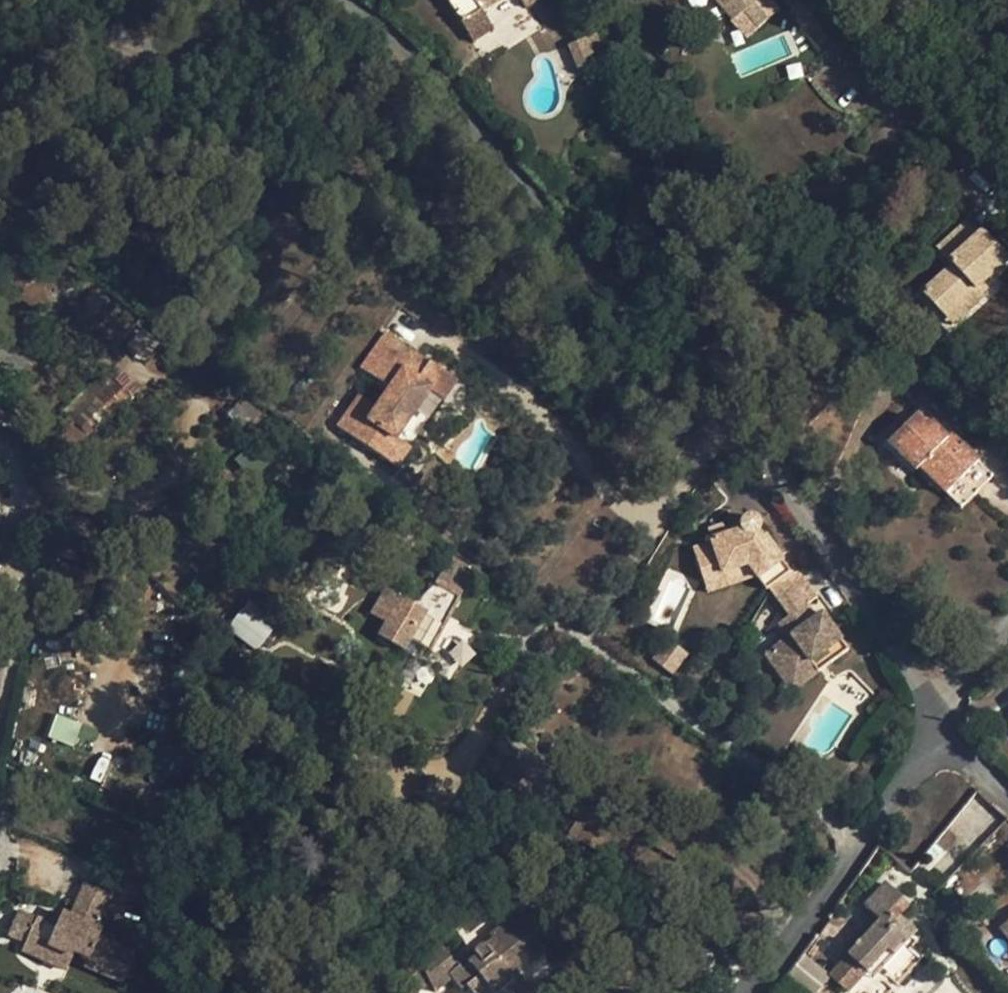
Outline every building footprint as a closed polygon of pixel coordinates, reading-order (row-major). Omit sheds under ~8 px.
[(448,3),(459,22),(472,42),(493,29),(482,12),(500,0),(446,0),(448,3)] [(733,21),(732,23),(746,39),(778,11),(768,0),(716,0),(733,21)] [(607,66),(594,34),(580,40),(587,55),(594,53),(600,68),(607,66)] [(600,68),(594,53),(587,55),(580,40),(566,45),(579,76),(600,68)] [(981,229),(975,234),(965,223),(937,248),(952,265),(922,293),(944,316),(960,302),(968,311),(984,297),(983,295),(977,289),(988,279),(1007,260),(1007,259),(981,229)] [(988,279),(977,289),(983,295),(993,285),(988,279)] [(944,316),(952,325),(968,311),(960,302),(944,316)] [(402,341),(388,330),(384,336),(398,346),(402,341)] [(384,336),(361,367),(390,387),(376,406),(367,418),(351,407),(338,426),(395,467),(409,447),(395,437),(428,390),(430,387),(427,386),(439,369),(429,362),(425,367),(411,358),(416,352),(402,341),(398,346),(384,336)] [(429,362),(416,352),(411,358),(425,367),(429,362)] [(430,387),(428,390),(442,401),(456,381),(439,369),(427,386),(430,387)] [(103,372),(62,413),(70,421),(111,380),(103,372)] [(128,397),(111,380),(70,421),(86,437),(128,397)] [(376,406),(360,395),(351,407),(367,418),(376,406)] [(244,403),(230,418),(243,429),(256,413),(244,403)] [(948,439),(921,412),(888,443),(916,471),(920,467),(961,508),(993,475),(962,445),(958,449),(948,439)] [(62,413),(57,418),(65,426),(70,421),(62,413)] [(65,426),(60,432),(74,449),(86,437),(70,421),(65,426)] [(962,445),(952,436),(948,439),(958,449),(962,445)] [(770,587),(790,572),(765,537),(761,539),(756,532),(759,529),(760,525),(759,521),(757,518),(755,517),(750,516),(746,517),(743,521),(741,525),(726,529),(727,534),(712,539),(712,543),(693,549),(704,580),(748,566),(755,576),(765,591),(770,587)] [(724,525),(708,530),(712,539),(727,534),(726,529),(724,525)] [(748,566),(704,580),(707,592),(755,576),(748,566)] [(416,605),(385,588),(370,615),(384,622),(376,636),(402,651),(408,640),(430,651),(467,582),(445,570),(437,585),(435,584),(424,594),(416,605)] [(822,669),(848,650),(822,614),(816,618),(806,625),(796,612),(806,605),(816,599),(796,572),(792,575),(790,572),(770,587),(790,615),(779,623),(789,637),(766,655),(785,681),(814,660),(822,669)] [(227,626),(256,650),(275,626),(246,603),(227,626)] [(806,605),(796,612),(806,625),(816,618),(806,605)] [(49,737),(72,745),(80,724),(56,716),(49,737)] [(548,779),(518,763),(505,786),(535,802),(548,779)] [(535,802),(505,786),(499,796),(529,813),(535,802)] [(596,809),(575,797),(569,808),(578,813),(565,837),(576,843),(578,840),(596,809)] [(614,819),(596,809),(578,840),(586,845),(591,836),(601,842),(605,835),(614,819)] [(586,845),(613,862),(633,828),(618,818),(608,836),(605,835),(601,842),(591,836),(586,845)] [(56,925),(36,917),(25,942),(22,950),(42,959),(48,945),(73,956),(75,953),(87,957),(84,966),(123,982),(136,953),(100,937),(103,929),(96,926),(111,894),(86,883),(72,916),(64,913),(56,925)] [(902,898),(886,884),(865,906),(880,921),(849,955),(866,972),(886,949),(890,953),(903,939),(892,929),(897,923),(893,920),(900,912),(895,905),(902,898)] [(36,917),(18,909),(8,935),(25,942),(36,917)] [(413,962),(431,984),(436,991),(451,978),(461,990),(466,986),(471,992),(492,992),(493,992),(519,971),(540,955),(526,937),(533,932),(519,916),(505,927),(504,925),(490,935),(494,940),(487,946),(484,944),(482,945),(479,946),(476,947),(475,950),(474,954),(476,955),(468,962),(460,968),(438,941),(413,962)] [(999,928),(1007,940),(1007,920),(999,928)] [(73,956),(48,945),(42,959),(67,970),(73,956)] [(866,972),(849,955),(830,976),(847,992),(866,972)] [(431,984),(413,962),(398,973),(414,992),(419,992),(431,984)] [(533,988),(519,971),(493,992),(527,992),(533,988)]
